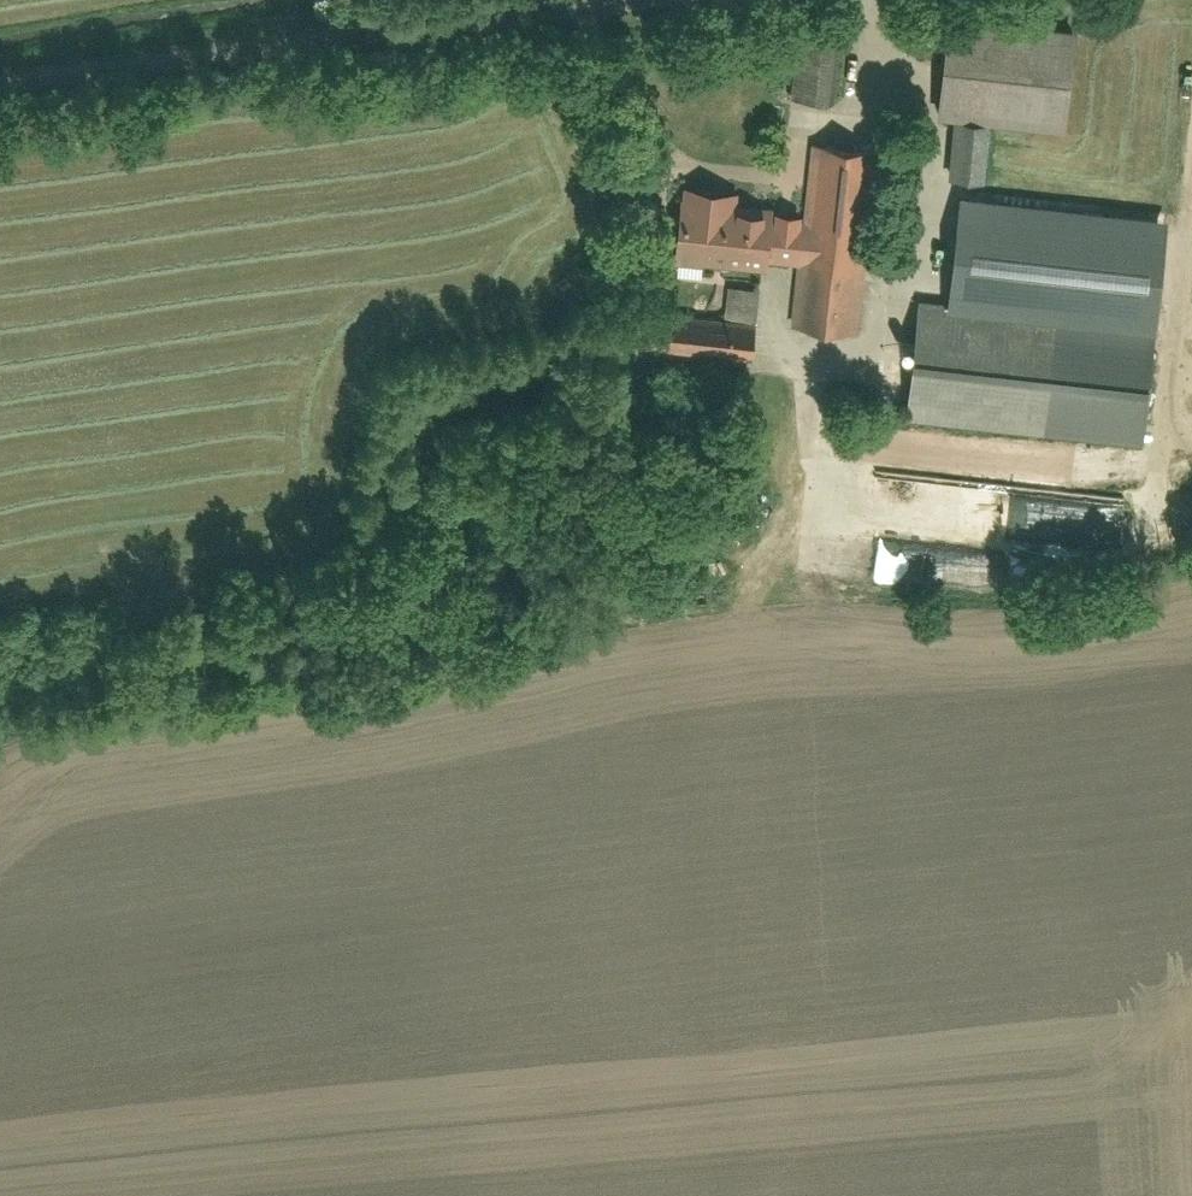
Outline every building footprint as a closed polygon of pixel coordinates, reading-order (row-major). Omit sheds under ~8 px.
[(957,23),(947,112),(1071,126),(1080,36),(957,23)] [(802,28),(794,111),(836,115),(845,32),(802,28)] [(938,274),(980,279),(998,134),(955,129),(938,274)] [(814,152),(809,222),(744,218),(746,194),(688,191),(683,271),(740,275),(740,270),(806,274),(803,326),(865,329),(876,155),(814,152)] [(761,296),(730,293),(729,311),(760,313),(761,296)] [(927,306),(914,419),(1145,445),(1157,332),(927,306)] [(660,310),(656,364),(755,372),(760,319),(660,310)]
